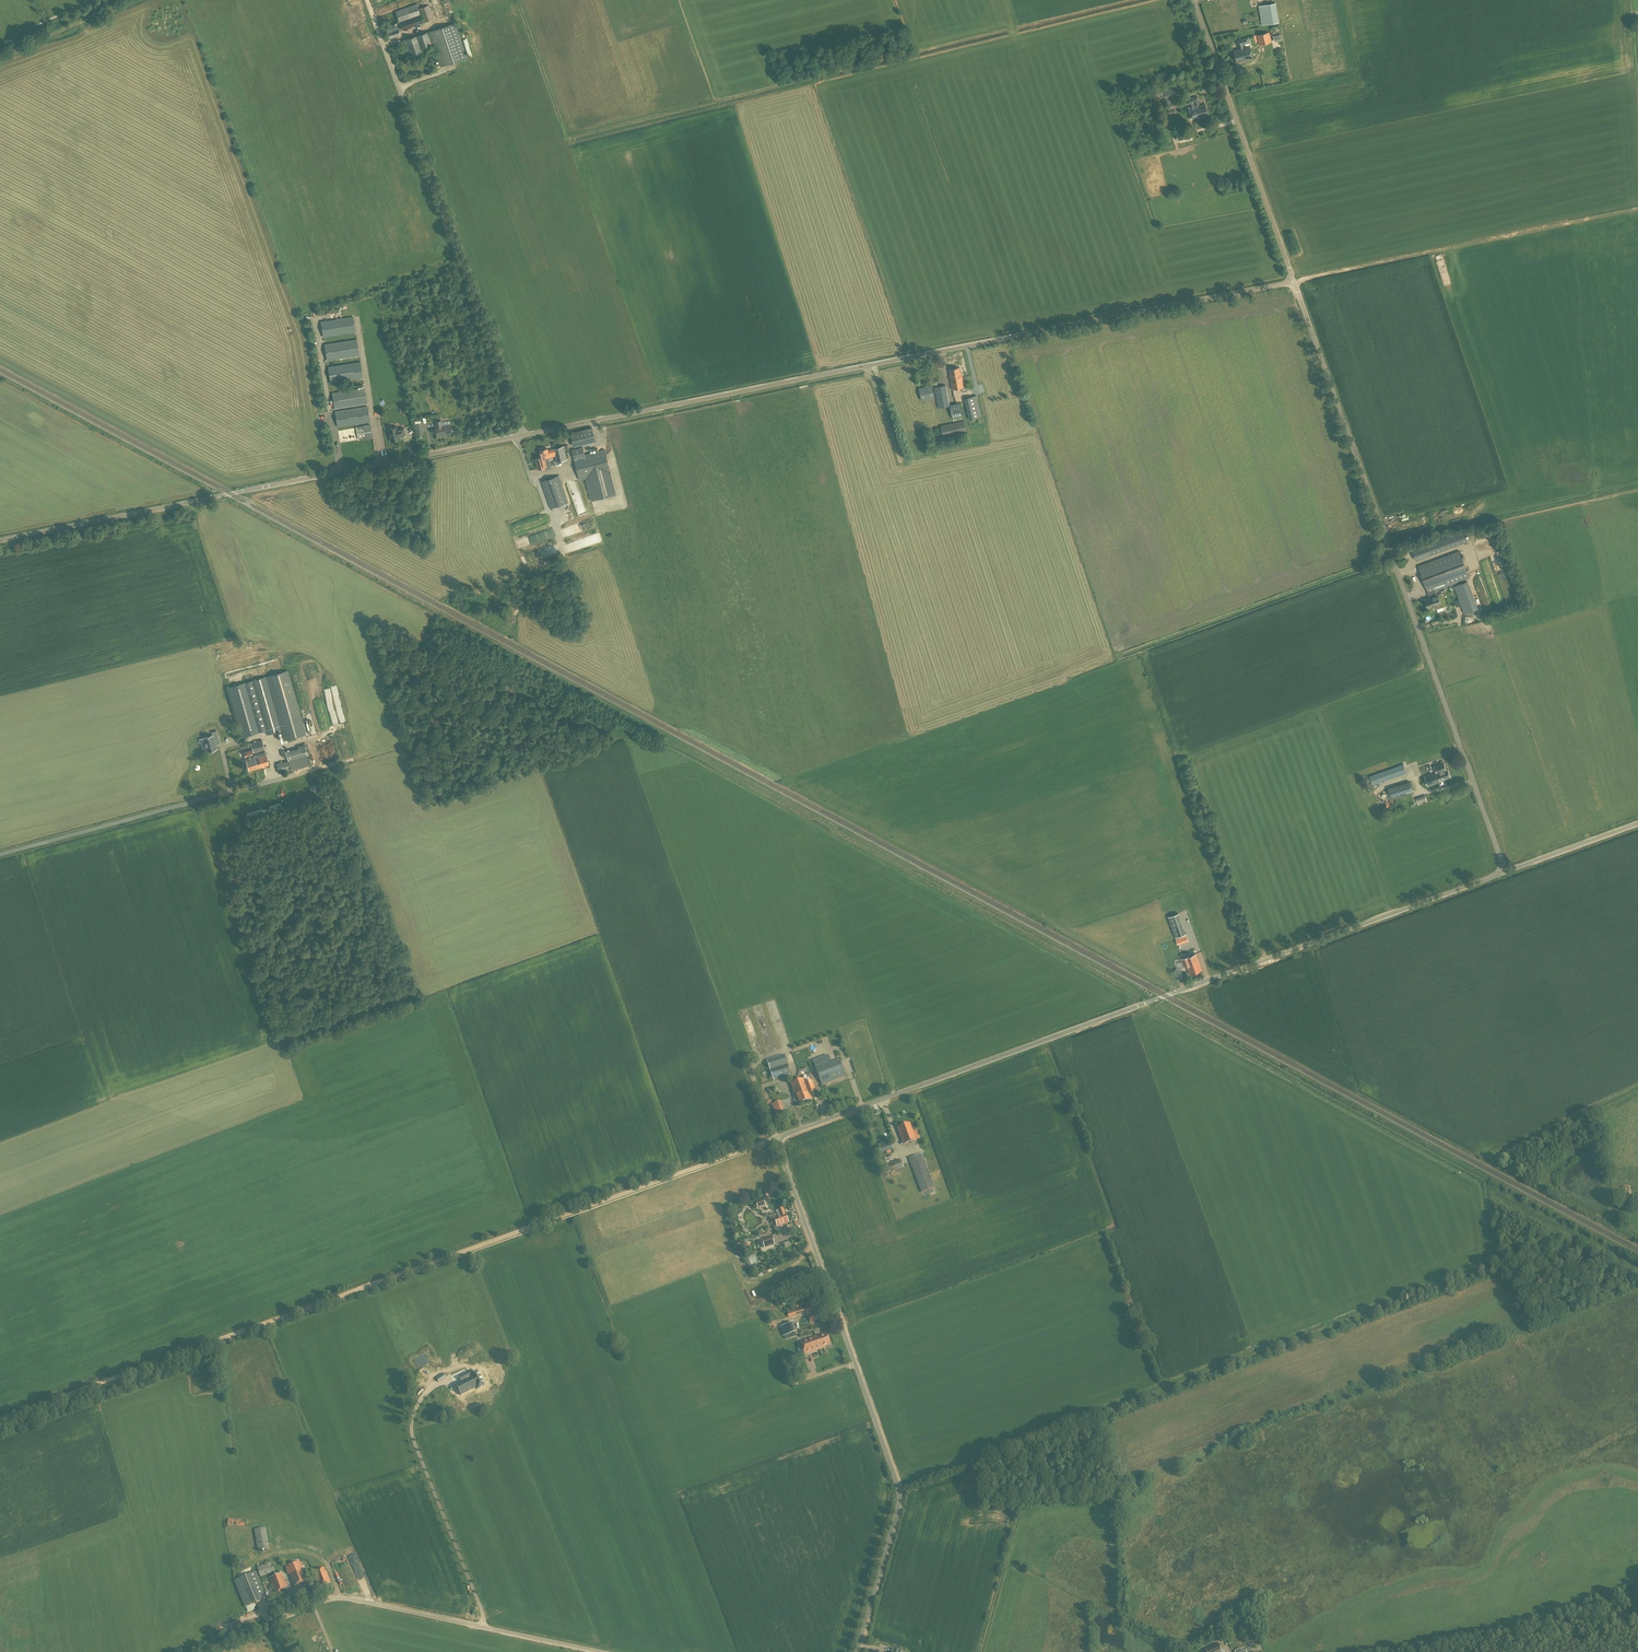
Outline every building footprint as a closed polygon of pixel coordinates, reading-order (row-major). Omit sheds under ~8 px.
[(402,31),(423,23),(417,3),(395,11),(400,24),(386,28),(390,39),(401,36),(398,29),(401,28),(402,31)] [(1276,3),(1258,6),(1262,25),(1279,22),(1276,3)] [(424,22),(434,19),(429,5),(419,8),(424,22)] [(440,67),(467,58),(455,23),(428,32),(440,67)] [(402,41),(407,55),(409,54),(411,59),(423,55),(421,48),(432,44),(427,32),(402,41)] [(1259,45),(1271,42),(1269,32),(1257,35),(1259,45)] [(1275,45),(1282,43),(1281,39),(1280,34),(1273,36),(1274,41),(1275,45)] [(1236,62),(1253,59),(1248,38),(1236,40),(1238,49),(1233,51),(1236,62)] [(1176,90),(1175,87),(1160,90),(1162,98),(1164,97),(1166,103),(1168,109),(1180,106),(1178,100),(1172,102),(1171,98),(1180,95),(1178,89),(1176,90)] [(1197,106),(1199,118),(1208,116),(1205,104),(1200,105),(1198,96),(1186,99),(1187,103),(1188,104),(1192,103),(1195,102),(1196,106),(1197,106)] [(1191,120),(1199,118),(1197,106),(1196,106),(1195,102),(1192,103),(1188,104),(1187,103),(1187,104),(1192,103),(1192,106),(1188,107),(1191,120)] [(1178,141),(1187,139),(1185,130),(1175,132),(1178,141)] [(323,337),(356,332),(353,316),(321,322),(323,337)] [(327,360),(360,355),(357,339),(324,344),(327,360)] [(331,383),(363,378),(361,362),(328,367),(331,383)] [(959,368),(948,370),(950,377),(949,377),(950,380),(955,379),(955,378),(963,376),(963,375),(961,375),(959,368)] [(955,379),(950,380),(952,390),(965,387),(963,376),(955,378),(955,379)] [(921,401),(935,398),(932,385),(918,388),(921,401)] [(949,405),(946,385),(934,387),(938,408),(950,406),(952,419),(962,417),(960,403),(949,405)] [(334,409),(367,403),(365,388),(332,393),(334,409)] [(982,400),(981,395),(977,396),(976,395),(964,398),(970,420),(982,416),(978,401),(982,400)] [(337,427),(370,422),(368,406),(335,411),(337,427)] [(442,426),(441,421),(435,422),(436,427),(435,427),(437,436),(452,433),(450,424),(442,426)] [(943,438),(967,433),(964,421),(941,426),(943,438)] [(416,435),(423,434),(421,423),(413,424),(416,435)] [(340,443),(373,438),(370,425),(338,430),(340,443)] [(397,427),(388,429),(391,441),(400,439),(399,435),(401,434),(401,435),(405,434),(403,427),(397,429),(397,427)] [(596,440),(592,428),(571,433),(571,434),(564,436),(565,440),(572,438),(574,446),(596,440)] [(569,451),(568,445),(548,450),(548,448),(540,451),(542,457),(536,458),(538,465),(537,465),(538,469),(546,467),(544,458),(549,456),(549,458),(555,456),(556,462),(567,459),(566,452),(569,451)] [(605,449),(594,452),(594,453),(585,455),(583,447),(572,449),(574,457),(580,481),(585,479),(591,501),(616,494),(611,473),(605,449)] [(551,508),(568,503),(559,476),(542,482),(551,508)] [(1428,609),(1436,606),(1437,609),(1447,605),(1442,593),(1437,594),(1436,590),(1440,589),(1441,592),(1444,590),(1443,587),(1469,578),(1459,551),(1418,566),(1430,597),(1425,599),(1428,609)] [(1464,613),(1478,608),(1468,580),(1454,586),(1464,613)] [(242,737),(260,732),(265,730),(267,735),(281,730),(284,740),(306,734),(289,670),(266,676),(251,681),(246,682),(228,687),(242,737)] [(213,735),(201,738),(203,745),(205,744),(207,752),(216,749),(215,742),(219,741),(216,731),(212,732),(213,735)] [(254,753),(265,750),(262,739),(251,743),(254,753)] [(279,773),(291,770),(289,761),(307,755),(304,746),(286,751),(288,760),(276,763),(279,773)] [(253,756),(251,749),(244,751),(246,758),(249,771),(269,765),(265,751),(255,754),(255,755),(253,756)] [(1446,769),(1444,763),(1435,766),(1437,771),(1424,776),(1428,786),(1441,782),(1441,781),(1451,777),(1447,768),(1446,769)] [(1373,785),(1379,783),(1407,773),(1404,764),(1369,776),(1373,785)] [(1392,799),(1414,793),(1410,781),(1388,788),(1389,790),(1386,791),(1387,796),(1390,795),(1392,799)] [(1416,798),(1418,804),(1428,801),(1427,798),(1425,795),(1416,798)] [(1391,798),(1385,801),(1388,808),(1396,805),(1394,799),(1391,800),(1391,798)] [(1184,929),(1173,933),(1175,938),(1185,934),(1184,929)] [(1186,936),(1175,940),(1177,944),(1188,940),(1186,936)] [(1202,970),(1196,953),(1181,959),(1184,967),(1187,966),(1190,974),(1202,970)] [(773,1079),(791,1074),(784,1054),(767,1060),(773,1079)] [(812,1072),(828,1065),(826,1060),(825,1056),(809,1062),(812,1072)] [(809,1088),(811,1093),(815,1091),(811,1080),(804,1082),(803,1079),(791,1084),(794,1091),(800,1088),(801,1091),(809,1088)] [(808,1094),(811,1093),(809,1088),(801,1091),(800,1088),(794,1091),(799,1103),(810,1099),(808,1094)] [(904,1145),(916,1140),(910,1123),(898,1128),(904,1145)] [(881,1154),(893,1149),(891,1142),(878,1147),(881,1154)] [(921,1192),(935,1187),(922,1153),(909,1159),(921,1192)] [(885,1174),(904,1167),(901,1161),(883,1167),(885,1174)] [(758,1208),(766,1205),(764,1200),(756,1202),(758,1208)] [(772,1224),(776,1222),(778,1227),(789,1223),(785,1214),(783,1208),(778,1209),(780,1212),(777,1213),(778,1216),(775,1218),(774,1216),(769,1218),(772,1224)] [(764,1248),(775,1245),(772,1236),(762,1240),(764,1248)] [(746,1258),(749,1266),(759,1262),(755,1254),(746,1258)] [(788,1317),(817,1310),(816,1303),(787,1311),(788,1317)] [(819,1319),(817,1314),(809,1316),(811,1322),(819,1319)] [(794,1322),(790,1323),(779,1327),(783,1336),(785,1336),(795,1332),(797,1331),(794,1322)] [(820,1335),(815,1337),(818,1344),(819,1344),(821,1349),(824,1348),(823,1346),(831,1344),(827,1334),(820,1337),(820,1335)] [(805,1354),(821,1349),(819,1344),(818,1344),(815,1337),(801,1342),(805,1354)] [(471,1377),(454,1381),(458,1393),(474,1389),(475,1391),(482,1389),(478,1373),(471,1375),(471,1377)] [(415,1394),(421,1393),(417,1378),(401,1382),(405,1397),(410,1395),(410,1394),(415,1393),(415,1394)] [(425,1426),(437,1423),(434,1412),(418,1417),(420,1424),(424,1423),(425,1426)] [(258,1551),(269,1549),(266,1528),(254,1530),(258,1551)] [(262,1563),(263,1565),(257,1567),(260,1577),(275,1572),(271,1561),(266,1562),(266,1561),(262,1563)] [(307,1581),(302,1570),(303,1570),(300,1562),(286,1567),(288,1575),(289,1574),(294,1586),(307,1581)] [(318,1588),(331,1583),(325,1567),(312,1572),(318,1588)] [(244,1607),(267,1597),(256,1571),(234,1581),(244,1607)] [(275,1594),(288,1589),(282,1573),(269,1578),(275,1594)] [(293,1605),(304,1600),(301,1594),(290,1598),(293,1605)] [(1218,1643),(1205,1649),(1206,1651),(1222,1651),(1218,1643)]
